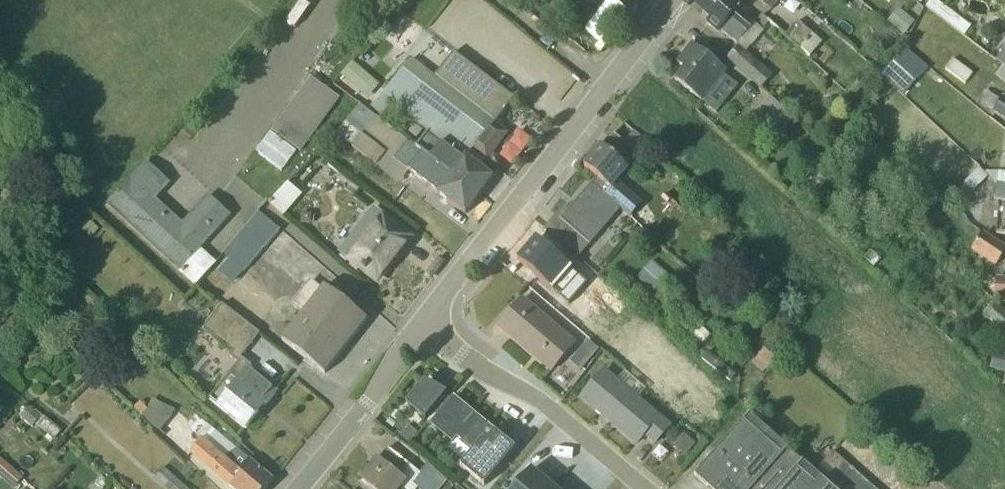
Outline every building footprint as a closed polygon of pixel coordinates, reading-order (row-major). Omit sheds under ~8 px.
[(696,7),(711,20),(738,44),(726,58),(760,88),(772,75),(746,52),(764,31),(729,0),(703,0),(696,7)] [(769,13),(780,0),(755,0),(769,13)] [(887,23),(902,36),(914,22),(898,9),(887,23)] [(778,11),(768,22),(798,49),(808,38),(778,11)] [(726,79),(730,74),(691,44),(676,63),(683,68),(672,82),(716,116),(738,88),(726,79)] [(995,60),(1004,68),(1004,46),(995,60)] [(903,48),(880,75),(902,95),(926,67),(903,48)] [(367,111),(380,121),(391,106),(427,133),(463,161),(465,158),(471,150),(485,162),(507,134),(494,124),(513,100),(453,53),(434,77),(410,60),(367,111)] [(945,69),(964,84),(971,74),(952,60),(945,69)] [(352,63),(341,77),(369,101),(380,87),(352,63)] [(1002,66),(995,76),(1004,83),(1004,68),(1002,66)] [(310,78),(270,133),(300,154),(338,99),(310,78)] [(980,104),(1004,122),(1004,99),(1002,97),(1000,101),(987,93),(980,104)] [(790,116),(769,98),(750,120),(771,138),(790,116)] [(364,130),(360,136),(351,148),(399,185),(408,171),(465,215),(479,197),(416,149),(380,121),(367,111),(359,105),(349,118),(364,130)] [(364,130),(349,118),(345,123),(360,136),(364,130)] [(416,149),(479,197),(492,179),(480,169),(465,158),(463,161),(427,133),(416,149)] [(591,185),(620,210),(630,218),(642,203),(618,182),(638,156),(612,133),(583,167),(595,178),(591,185)] [(258,155),(273,136),(269,134),(255,153),(258,155)] [(855,135),(846,146),(857,155),(866,144),(855,135)] [(273,136),(258,155),(281,172),(295,153),(273,136)] [(471,150),(465,158),(480,169),(485,162),(471,150)] [(145,163),(106,205),(194,288),(215,263),(200,250),(229,217),(207,197),(182,224),(155,200),(169,185),(145,163)] [(987,178),(978,169),(963,184),(972,194),(987,178)] [(993,202),(999,203),(1004,203),(1004,174),(997,173),(996,184),(993,202)] [(287,184),(268,204),(282,217),(300,196),(287,184)] [(613,218),(620,210),(606,198),(591,185),(566,212),(562,209),(544,229),(576,258),(587,246),(588,247),(613,218)] [(1004,235),(1004,203),(999,203),(996,234),(1004,235)] [(376,212),(342,254),(377,282),(410,239),(376,212)] [(233,254),(217,273),(232,286),(279,231),(259,213),(228,249),(233,254)] [(983,233),(971,251),(995,268),(1004,253),(1004,249),(983,233)] [(995,278),(993,301),(1004,303),(1004,279),(995,278)] [(323,375),(366,319),(323,286),(321,289),(309,280),(291,304),(304,314),(281,342),(323,375)] [(499,328),(550,372),(573,345),(521,301),(499,328)] [(1004,335),(1004,312),(995,304),(985,317),(1004,335)] [(258,335),(221,306),(203,329),(240,358),(258,335)] [(598,350),(589,342),(581,352),(590,360),(598,350)] [(771,343),(758,358),(772,370),(785,354),(771,343)] [(995,351),(989,371),(1004,376),(1004,354),(995,351)] [(238,363),(208,400),(246,430),(276,393),(238,363)] [(604,370),(581,399),(636,445),(644,436),(654,445),(670,425),(638,399),(645,391),(624,373),(617,381),(604,370)] [(426,383),(407,407),(425,421),(447,394),(426,383)] [(456,439),(473,453),(461,467),(482,486),(514,449),(454,399),(431,426),(452,444),(456,439)] [(139,402),(133,409),(159,431),(176,411),(151,400),(146,410),(139,402)] [(29,406),(19,418),(31,429),(34,425),(53,441),(60,433),(29,406)] [(815,469),(812,473),(749,417),(694,477),(707,488),(838,488),(815,469)] [(406,425),(397,436),(407,444),(416,433),(406,425)] [(272,482),(215,433),(201,441),(190,455),(229,488),(266,488),(272,482)] [(695,446),(680,433),(671,445),(685,457),(695,446)] [(388,450),(362,482),(371,488),(440,488),(446,481),(426,465),(419,474),(388,450)] [(815,469),(838,488),(873,488),(830,451),(815,469)] [(13,488),(15,488),(23,479),(0,459),(0,478),(13,488)] [(162,469),(153,480),(163,488),(185,488),(162,469)] [(530,471),(515,488),(552,488),(530,471)]
